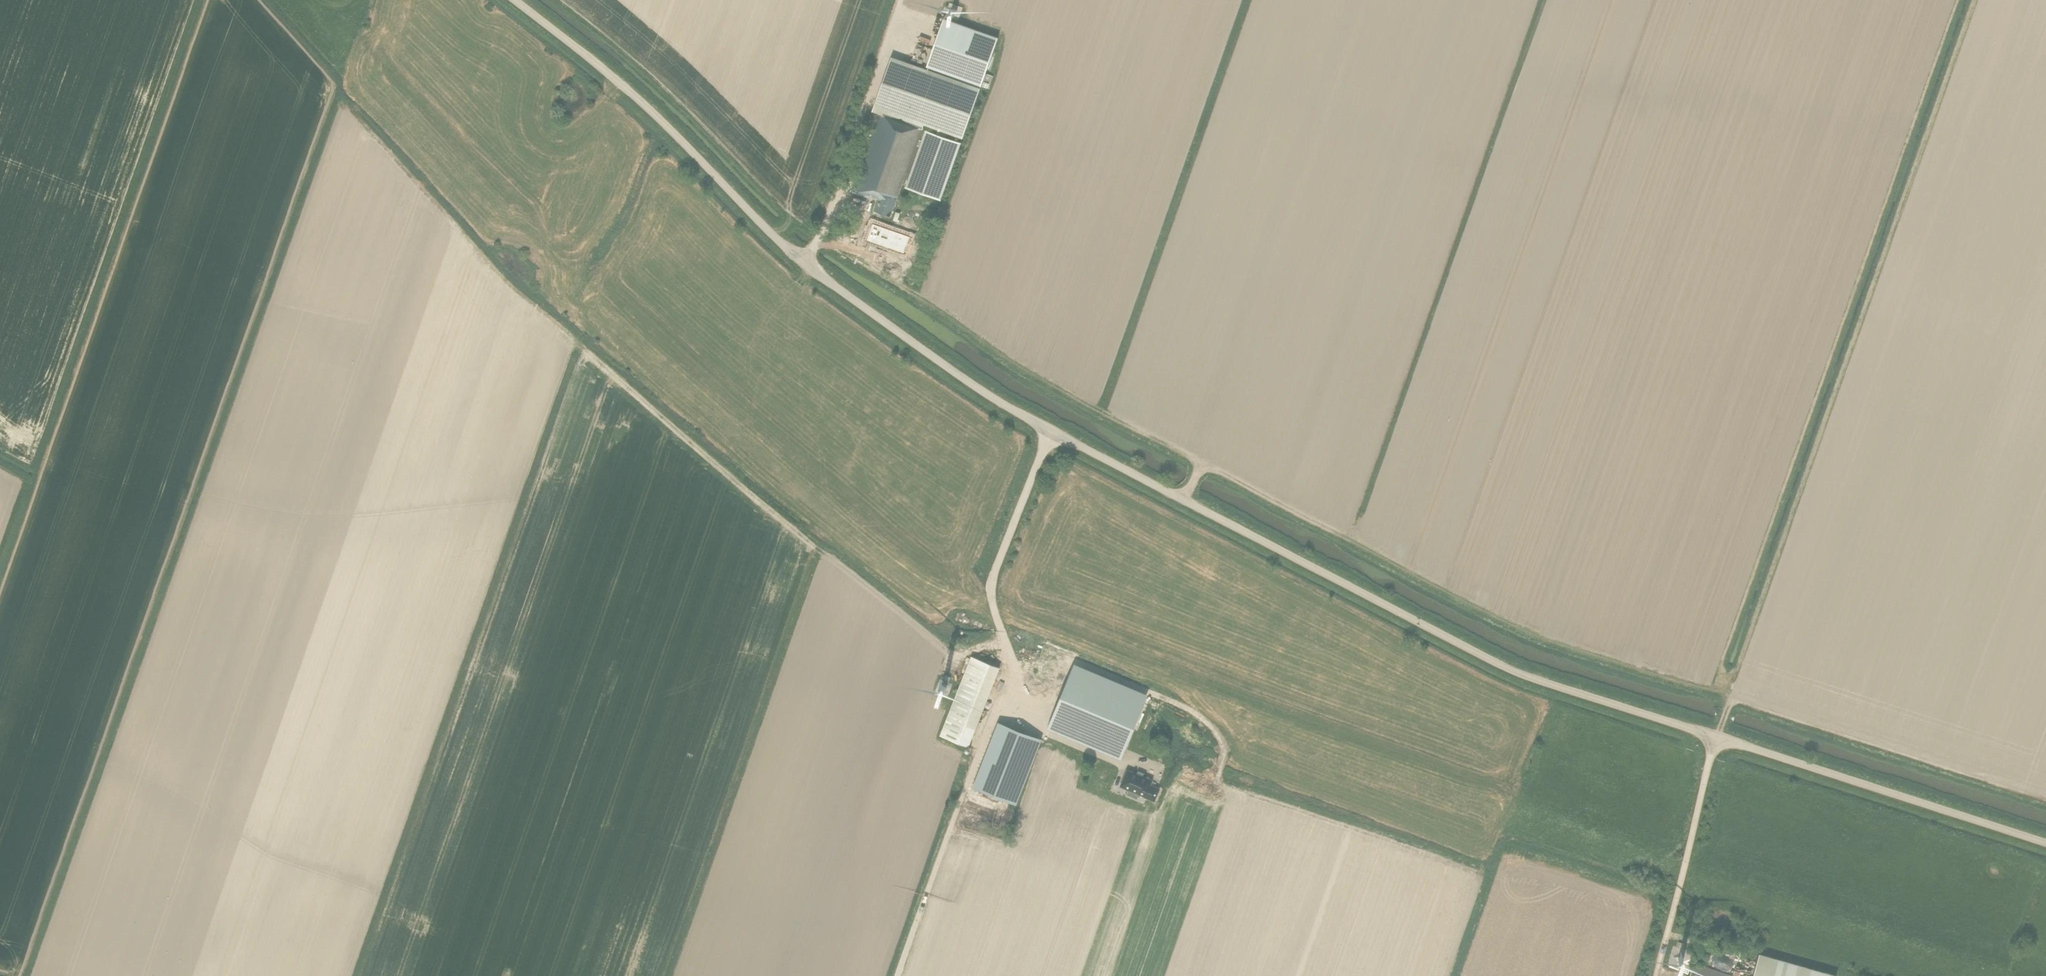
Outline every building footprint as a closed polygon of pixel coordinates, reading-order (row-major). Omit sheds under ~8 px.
[(943,18),(926,66),(989,88),(993,75),(986,73),(998,37),(943,18)] [(961,142),(946,136),(948,132),(963,138),(980,88),(892,56),(872,111),(866,126),(874,129),(853,188),(879,197),(874,210),(890,215),(897,196),(906,171),(909,172),(918,146),(919,147),(905,187),(942,200),(961,142)] [(848,179),(855,181),(859,168),(853,166),(848,179)] [(903,233),(865,220),(860,236),(897,249),(898,247),(903,249),(905,241),(901,239),(903,233)] [(940,736),(969,747),(1000,668),(971,656),(940,736)] [(1144,703),(1071,672),(1047,728),(1121,759),(1144,703)] [(1042,739),(999,722),(973,787),(1016,804),(1042,739)] [(1130,787),(1127,795),(1137,798),(1139,794),(1144,796),(1154,801),(1159,789),(1150,785),(1152,780),(1127,770),(1121,784),(1130,787)] [(1837,975),(1759,953),(1753,975),(1836,975),(1837,975)]
